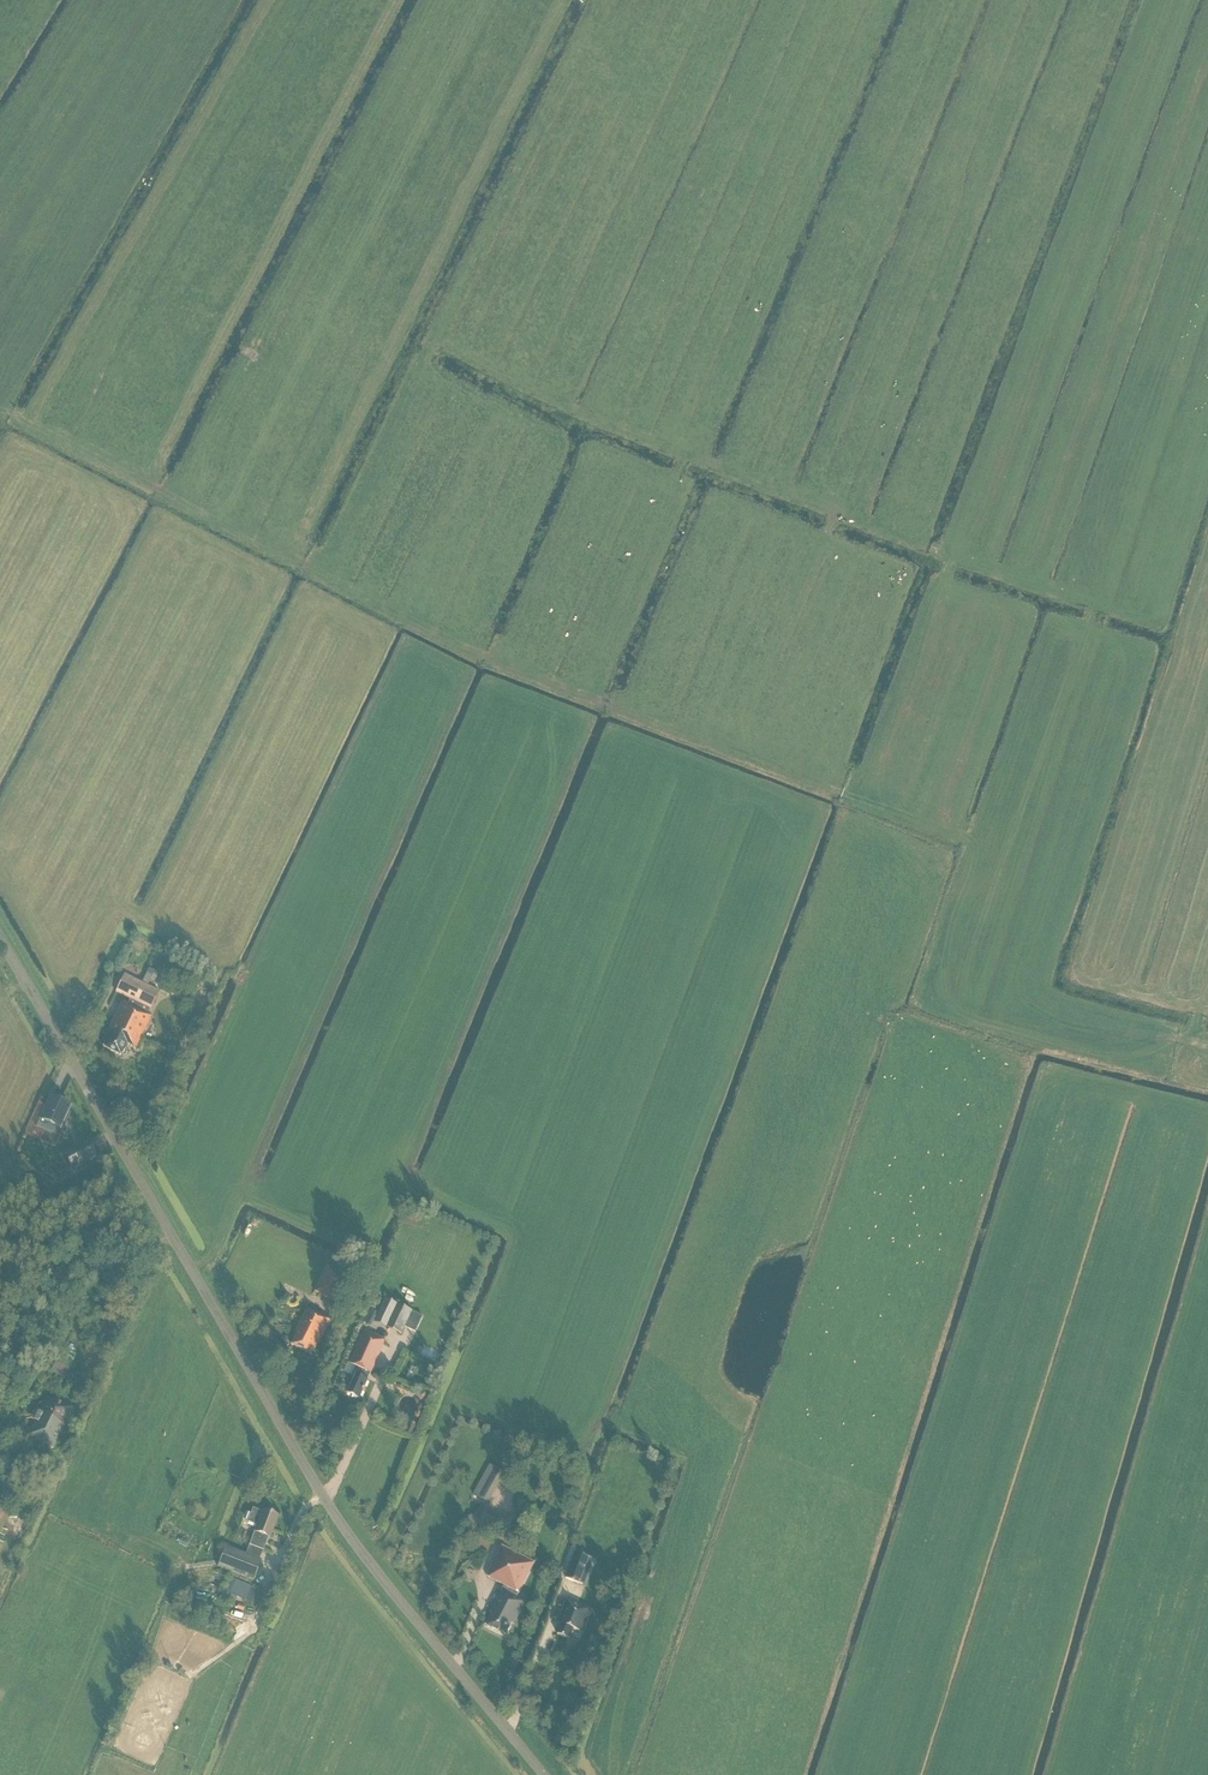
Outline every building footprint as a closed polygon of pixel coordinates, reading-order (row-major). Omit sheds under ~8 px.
[(155,971),(150,968),(143,981),(149,984),(155,971)] [(112,1023),(141,1037),(151,1016),(147,1014),(149,1008),(150,1009),(159,991),(124,974),(116,992),(130,999),(128,1004),(122,1002),(112,1023)] [(136,1048),(141,1037),(112,1023),(103,1041),(106,1042),(103,1047),(121,1055),(127,1043),(136,1048)] [(50,1097),(36,1127),(53,1135),(56,1126),(60,1128),(70,1106),(66,1104),(50,1097)] [(77,1148),(65,1155),(72,1167),(84,1161),(77,1148)] [(402,1334),(412,1311),(398,1304),(385,1298),(374,1321),(402,1334)] [(320,1343),(331,1320),(324,1317),(325,1316),(307,1308),(296,1331),(298,1332),(292,1344),(312,1354),(318,1341),(320,1343)] [(364,1331),(373,1311),(365,1308),(357,1328),(364,1331)] [(411,1343),(417,1328),(409,1324),(402,1339),(411,1343)] [(371,1373),(386,1340),(366,1330),(351,1363),(357,1366),(353,1375),(355,1377),(348,1393),(360,1398),(368,1380),(367,1379),(370,1372),(371,1373)] [(65,1377),(70,1363),(57,1358),(52,1372),(65,1377)] [(427,1391),(421,1390),(418,1396),(421,1401),(427,1401),(430,1396),(427,1391)] [(62,1424),(69,1409),(48,1398),(41,1412),(29,1407),(26,1413),(35,1418),(27,1434),(36,1438),(35,1439),(43,1443),(40,1449),(50,1454),(53,1448),(65,1425),(62,1424)] [(330,1423),(333,1422),(335,1419),(335,1416),(332,1414),(328,1415),(327,1418),(327,1421),(330,1423)] [(494,1492),(502,1480),(491,1472),(483,1484),(494,1492)] [(494,1512),(499,1503),(482,1492),(477,1501),(494,1512)] [(270,1537),(278,1516),(262,1510),(254,1531),(255,1531),(246,1554),(226,1546),(219,1566),(253,1579),(261,1560),(260,1559),(268,1537),(270,1537)] [(483,1511),(480,1518),(470,1514),(467,1521),(494,1531),(500,1517),(483,1511)] [(517,1597),(535,1563),(503,1546),(487,1576),(504,1585),(501,1591),(492,1608),(493,1608),(490,1612),(493,1613),(486,1625),(506,1635),(512,1623),(514,1624),(525,1602),(519,1599),(519,1598),(517,1597)] [(592,1558),(575,1552),(566,1577),(582,1584),(592,1558)] [(252,1603),(258,1589),(229,1576),(219,1598),(234,1605),(237,1597),(252,1603)] [(583,1632),(592,1609),(567,1599),(558,1623),(562,1624),(558,1634),(570,1639),(574,1629),(583,1632)]
